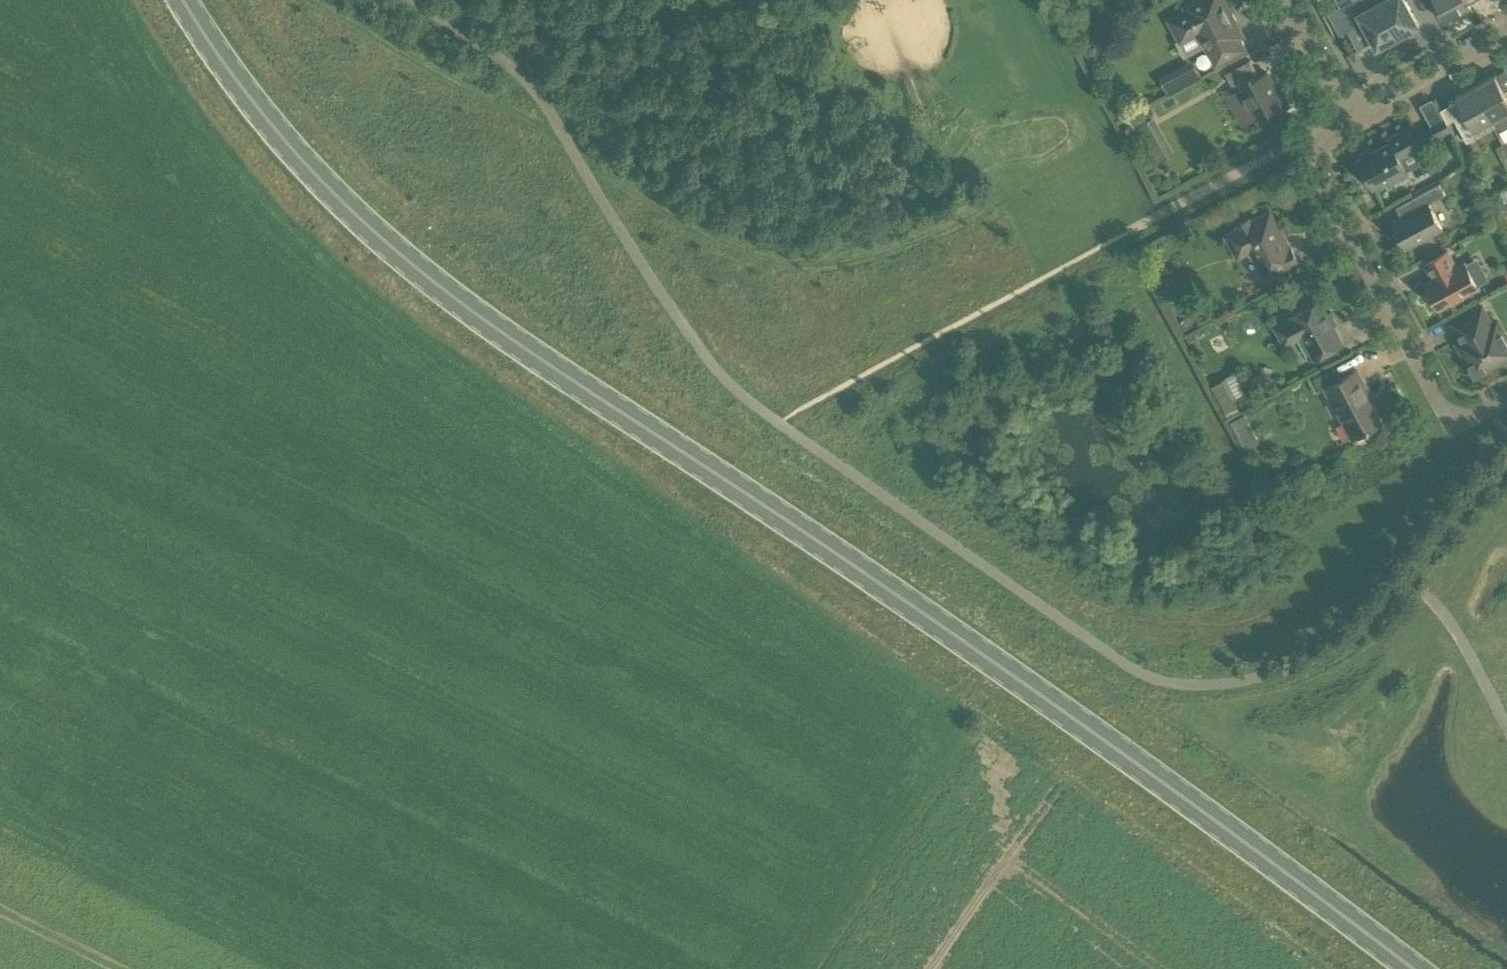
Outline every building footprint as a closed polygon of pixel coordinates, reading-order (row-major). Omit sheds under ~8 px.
[(1243,49),(1237,38),(1241,35),(1239,30),(1237,31),(1235,25),(1236,25),(1222,0),(1199,0),(1185,7),(1188,11),(1170,21),(1181,40),(1198,31),(1216,63),(1243,49)] [(1379,2),(1367,8),(1362,0),(1352,0),(1340,6),(1352,28),(1363,23),(1376,48),(1380,46),(1385,48),(1389,47),(1393,43),(1394,39),(1398,37),(1379,2)] [(1379,2),(1398,37),(1401,35),(1406,36),(1414,32),(1416,27),(1419,25),(1405,0),(1381,0),(1379,2)] [(1444,20),(1455,14),(1457,18),(1472,10),(1467,1),(1467,0),(1433,0),(1444,20)] [(1168,93),(1201,75),(1192,59),(1159,77),(1168,93)] [(1259,76),(1250,60),(1225,73),(1232,85),(1236,83),(1255,119),(1270,111),(1272,115),(1288,107),(1279,90),(1277,91),(1267,72),(1259,76)] [(1504,91),(1495,75),(1476,86),(1494,119),(1500,131),(1506,127),(1506,90),(1504,91)] [(1475,129),(1494,119),(1476,86),(1456,96),(1465,113),(1454,119),(1467,142),(1478,135),(1475,129)] [(1443,118),(1433,98),(1421,105),(1431,125),(1430,125),(1436,138),(1452,131),(1445,117),(1443,118)] [(1174,153),(1154,116),(1139,125),(1144,134),(1139,137),(1145,148),(1150,145),(1159,161),(1174,153)] [(1397,154),(1415,144),(1407,129),(1388,140),(1390,143),(1372,153),(1370,149),(1362,154),(1364,157),(1358,160),(1373,187),(1389,179),(1390,182),(1407,173),(1397,154)] [(1406,248),(1442,229),(1428,204),(1445,194),(1440,183),(1411,199),(1417,209),(1392,223),(1406,248)] [(1283,237),(1270,213),(1251,223),(1249,219),(1237,225),(1239,229),(1227,236),(1238,256),(1250,249),(1266,278),(1298,261),(1290,247),(1287,249),(1281,238),(1283,237)] [(1456,267),(1448,251),(1424,264),(1431,276),(1435,274),(1437,277),(1425,284),(1439,309),(1478,287),(1465,263),(1456,267)] [(1342,343),(1319,301),(1292,316),(1273,325),(1284,346),(1303,337),(1315,358),(1342,343)] [(1498,316),(1492,320),(1483,303),(1449,322),(1458,338),(1453,341),(1474,379),(1506,361),(1506,333),(1498,316)] [(1360,438),(1367,435),(1367,430),(1381,423),(1369,400),(1372,398),(1357,370),(1325,387),(1352,438),(1356,436),(1360,438)] [(1224,407),(1247,394),(1233,371),(1211,385),(1224,407)] [(1250,423),(1245,414),(1231,421),(1235,430),(1250,423)]
